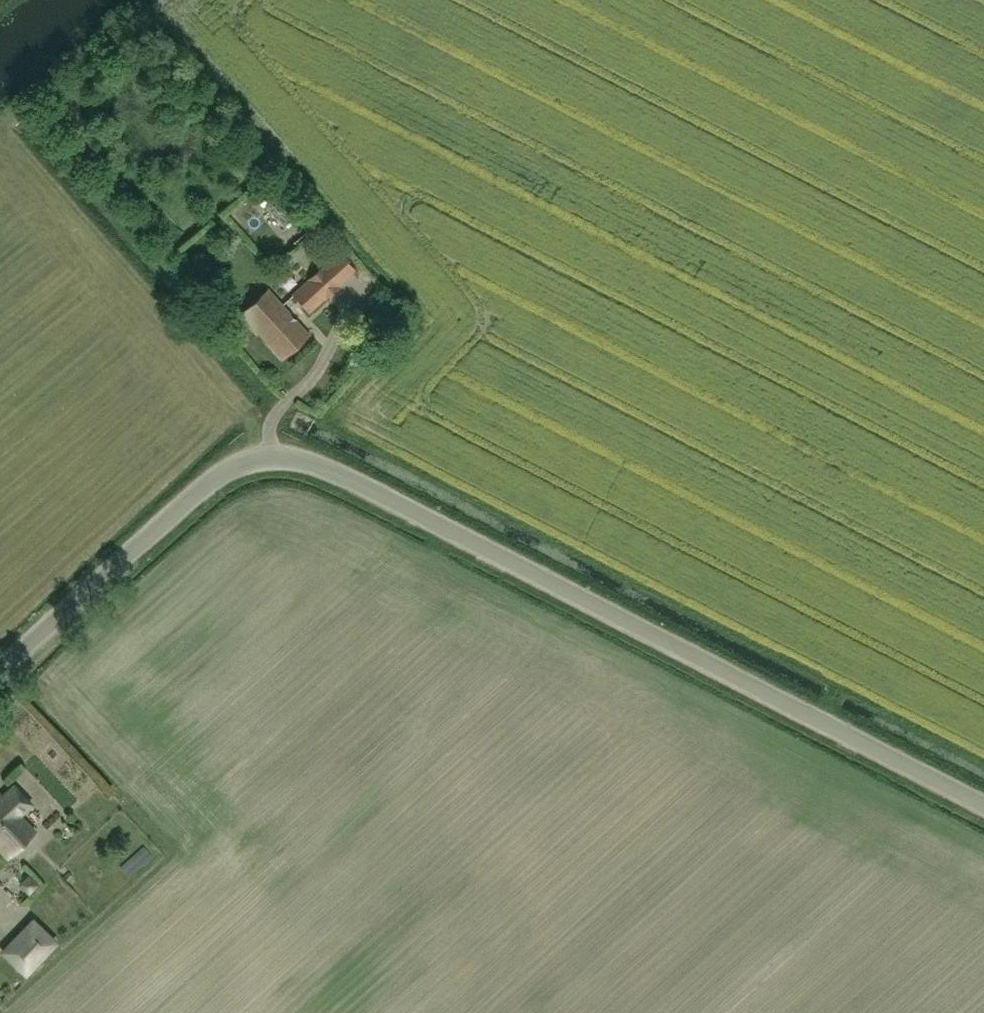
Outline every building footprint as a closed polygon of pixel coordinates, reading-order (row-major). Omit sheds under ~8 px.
[(293,294),(309,312),(355,271),(339,253),(293,294)] [(242,313),(282,357),(308,334),(268,290),(242,313)] [(20,814),(32,803),(15,785),(3,796),(0,793),(0,850),(8,857),(36,831),(20,814)] [(54,942),(33,923),(5,952),(26,972),(54,942)]
